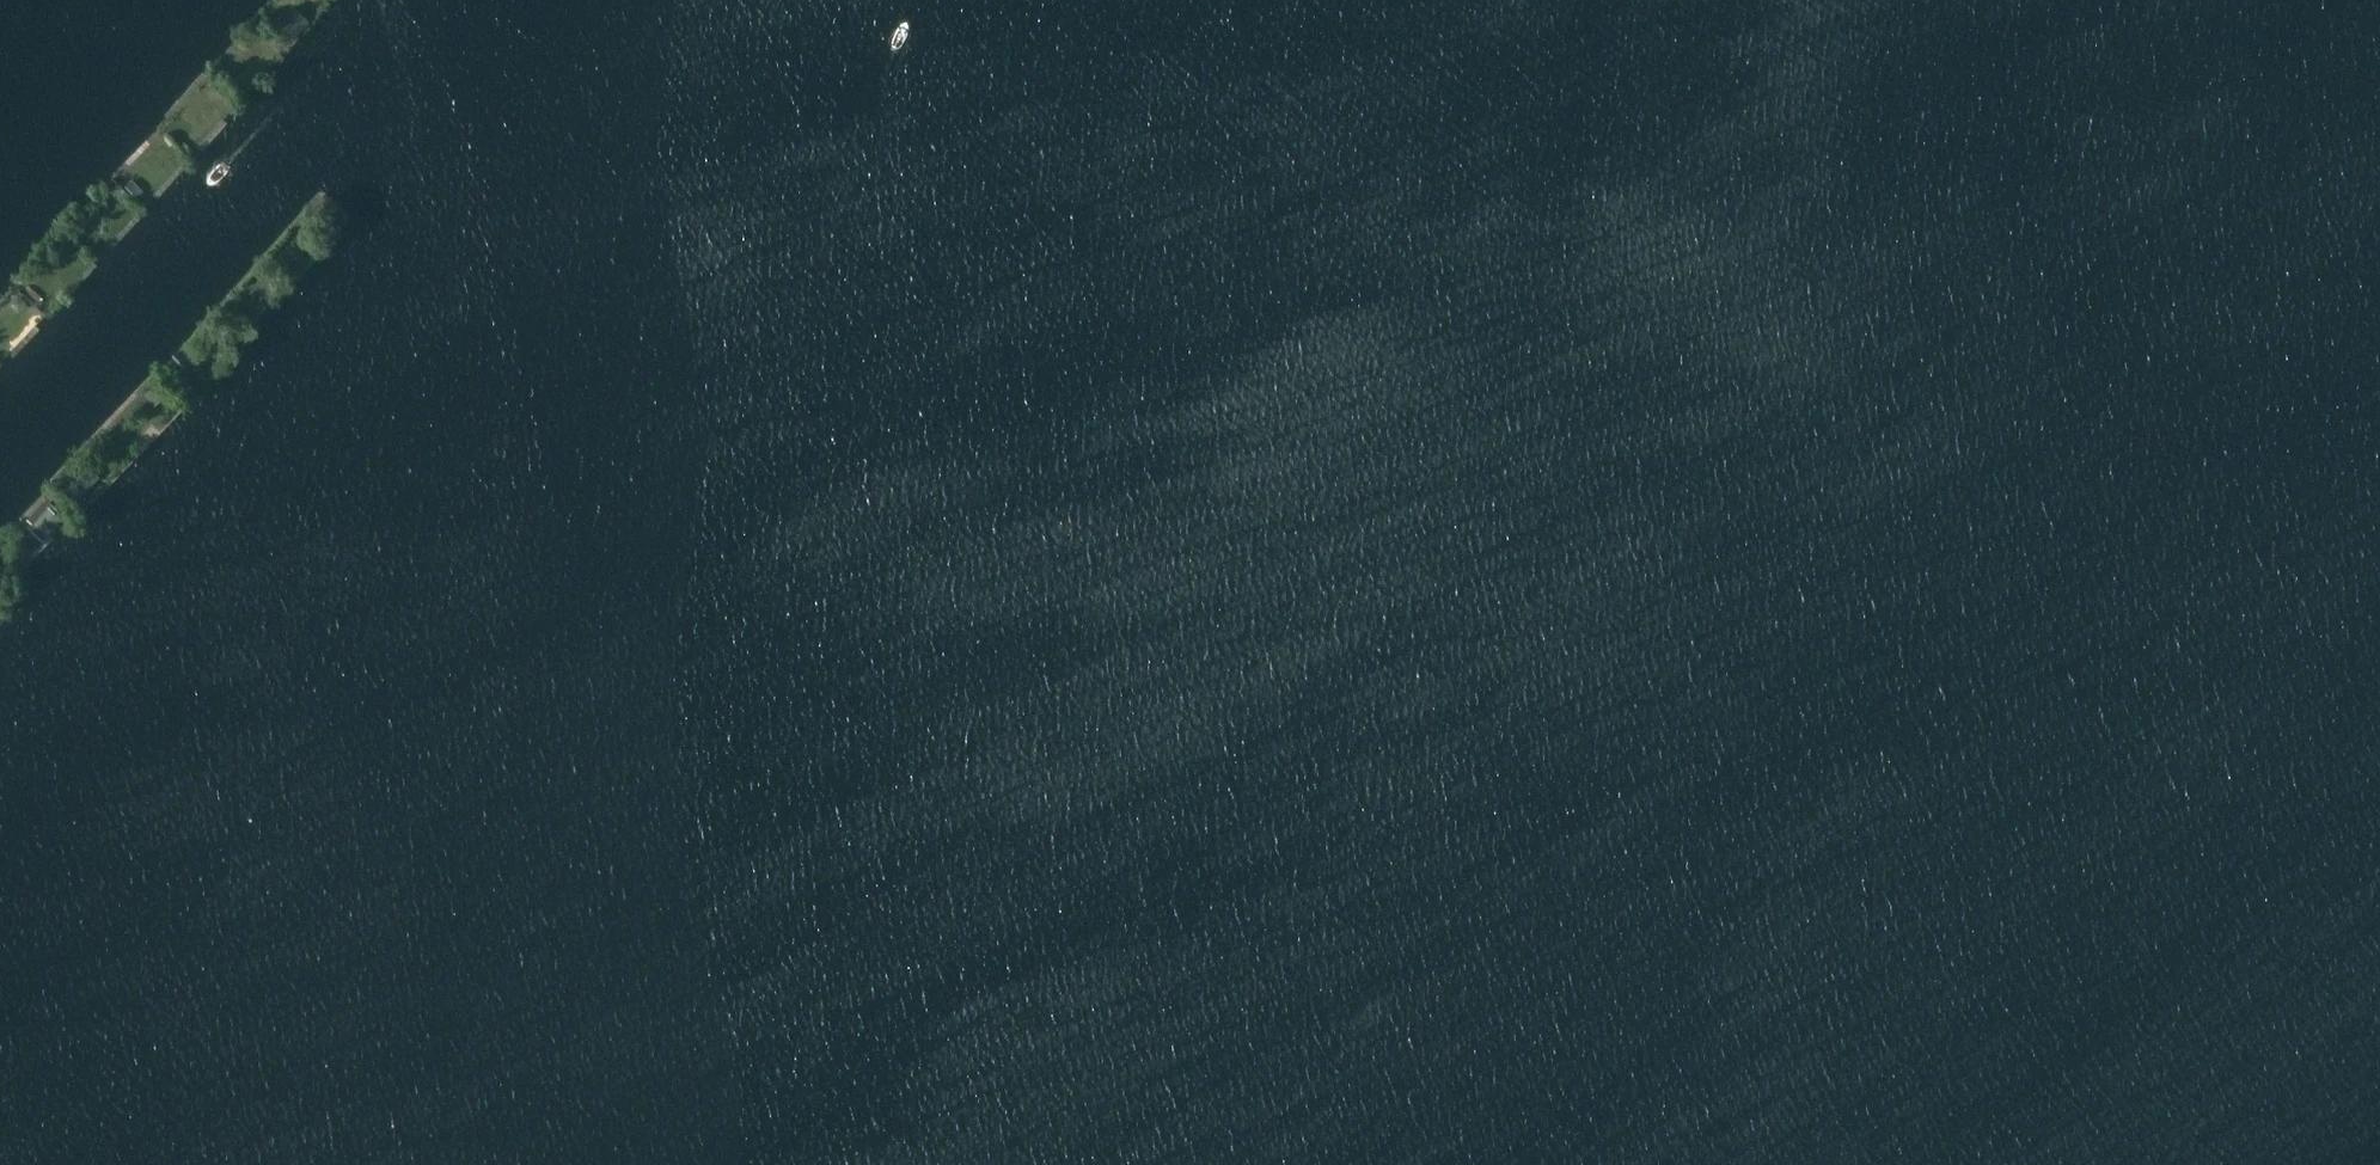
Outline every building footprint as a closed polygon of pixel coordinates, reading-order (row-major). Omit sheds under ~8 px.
[(131,180),(125,187),(136,199),(143,192),(131,180)] [(118,184),(110,192),(122,203),(129,196),(118,184)] [(16,293),(8,303),(18,312),(26,302),(16,293)] [(174,365),(164,375),(175,385),(185,375),(174,365)] [(157,383),(146,394),(156,404),(167,393),(157,383)] [(49,505),(33,522),(47,536),(63,519),(49,505)]
